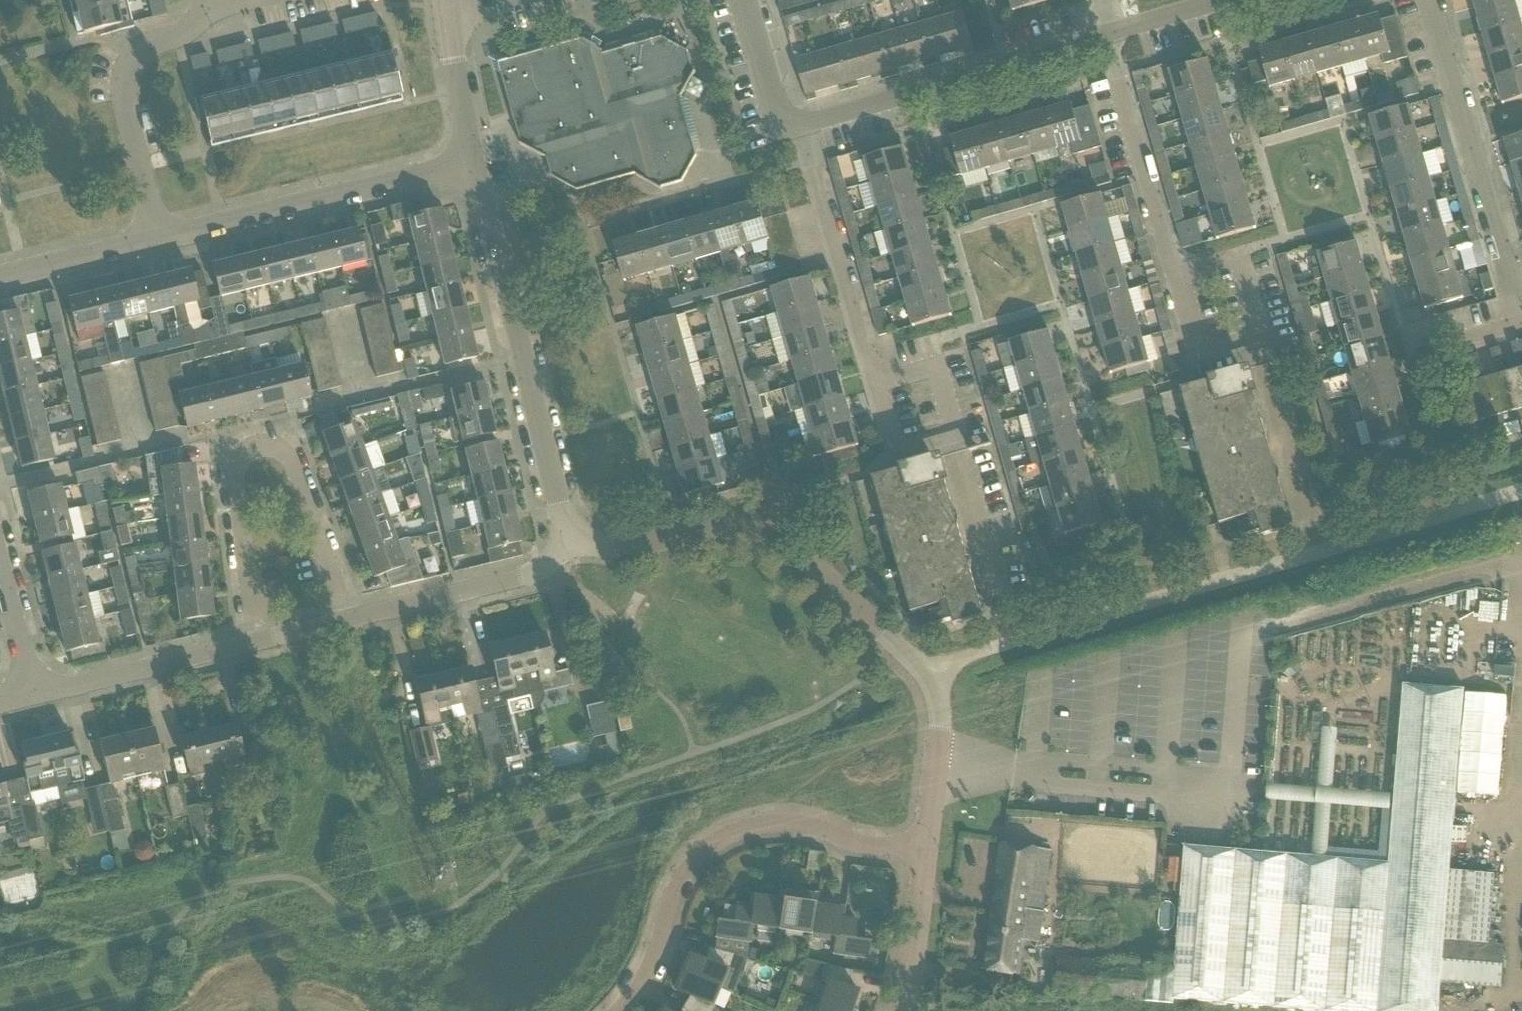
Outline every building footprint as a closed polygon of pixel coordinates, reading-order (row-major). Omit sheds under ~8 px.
[(127,0),(76,0),(78,6),(72,7),(73,13),(127,0)] [(133,22),(127,0),(73,13),(75,19),(81,18),(84,32),(78,34),(79,35),(133,22)] [(164,0),(150,0),(152,8),(165,5),(164,0)] [(801,0),(789,0),(785,1),(787,10),(802,5),(801,0)] [(863,0),(849,0),(846,1),(849,10),(865,5),(863,0)] [(1013,11),(1051,0),(1010,0),(1013,11)] [(1515,0),(1498,0),(1474,7),(1481,31),(1520,20),(1515,0)] [(849,10),(846,1),(831,5),(834,14),(849,10)] [(167,13),(165,5),(152,8),(154,17),(167,13)] [(823,17),(821,8),(813,11),(804,13),(807,22),(823,17)] [(963,11),(942,17),(952,53),(963,50),(964,56),(975,53),(963,11)] [(379,26),(376,13),(367,15),(370,28),(379,26)] [(807,22),(804,13),(789,18),(792,26),(807,22)] [(1380,14),(1354,21),(1366,60),(1382,56),(1384,64),(1408,57),(1397,15),(1381,19),(1380,14)] [(370,28),(367,15),(359,17),(362,30),(370,28)] [(362,30),(359,17),(350,19),(353,32),(362,30)] [(952,53),(942,17),(921,23),(933,65),(941,63),(939,57),(952,53)] [(353,32),(350,19),(342,21),(345,34),(353,32)] [(1520,20),(1481,31),(1488,55),(1521,45),(1521,25),(1520,20)] [(1366,60),(1354,21),(1331,28),(1342,67),(1366,60)] [(337,36),(334,23),(325,25),(328,38),(337,36)] [(933,65),(921,23),(900,29),(910,65),(922,62),(923,68),(933,65)] [(328,38),(325,25),(317,27),(320,40),(328,38)] [(320,40),(317,27),(308,29),(311,42),(320,40)] [(1342,67),(1331,28),(1307,35),(1318,74),(1342,67)] [(311,42),(308,29),(299,31),(303,44),(311,42)] [(910,65),(900,29),(879,35),(891,77),(900,75),(898,69),(910,65)] [(295,46),(291,33),(283,35),(286,48),(295,46)] [(286,48),(283,35),(274,37),(278,50),(286,48)] [(891,77),(879,35),(858,41),(868,77),(880,74),(882,80),(891,77)] [(1318,74),(1307,35),(1283,42),(1294,81),(1318,74)] [(278,50),(274,37),(266,39),(269,52),(278,50)] [(603,51),(578,37),(577,39),(578,40),(499,63),(502,73),(501,73),(521,143),(521,145),(546,158),(546,157),(552,176),(552,177),(577,190),(577,191),(578,191),(578,190),(637,173),(637,175),(637,176),(662,190),(662,189),(662,187),(682,181),(682,182),(683,181),(696,156),(697,156),(696,155),(679,96),(681,96),(682,97),(696,72),(694,71),(693,72),(687,51),(688,51),(687,50),(680,47),(678,42),(674,40),(670,41),(662,37),(661,37),(603,54),(602,52),(603,51)] [(269,52),(266,39),(258,41),(261,54),(269,52)] [(322,57),(341,54),(339,39),(320,41),(322,57)] [(868,77),(858,41),(837,47),(849,89),(858,87),(857,81),(868,77)] [(1294,81),(1283,42),(1258,49),(1261,59),(1247,63),(1253,84),(1267,80),(1269,88),(1294,81)] [(252,56),(249,43),(241,45),(244,58),(252,56)] [(244,58),(241,45),(232,48),(236,61),(244,58)] [(1488,55),(1495,79),(1521,71),(1521,45),(1488,55)] [(849,89),(837,47),(816,53),(827,90),(839,86),(841,92),(849,89)] [(236,61),(232,48),(224,50),(227,63),(236,61)] [(227,63),(224,50),(216,52),(219,65),(227,63)] [(390,59),(369,64),(378,100),(393,96),(394,102),(402,100),(390,53),(389,53),(390,59)] [(827,90),(816,53),(795,59),(807,102),(817,99),(815,93),(827,90)] [(210,67),(207,54),(198,56),(201,69),(210,67)] [(201,69),(198,56),(190,57),(193,71),(201,69)] [(1168,70),(1176,95),(1214,84),(1207,59),(1168,70)] [(378,100),(369,64),(349,69),(358,111),(365,109),(363,103),(378,100)] [(358,111),(349,69),(328,74),(336,110),(351,106),(352,112),(358,111)] [(1495,79),(1502,103),(1521,98),(1521,71),(1495,79)] [(336,110),(328,74),(306,79),(317,121),(323,119),(322,113),(336,110)] [(1143,77),(1135,80),(1139,96),(1148,93),(1143,77)] [(317,121),(306,79),(285,84),(294,120),(309,116),(310,123),(317,121)] [(1414,79),(1397,84),(1401,98),(1418,94),(1414,79)] [(294,120),(285,84),(265,89),(274,131),(281,130),(279,123),(294,120)] [(1221,108),(1214,84),(1176,95),(1182,119),(1221,108)] [(274,131),(265,89),(244,94),(252,130),(267,127),(268,133),(274,131)] [(1392,91),(1376,96),(1378,105),(1394,100),(1392,91)] [(252,130),(244,94),(222,99),(232,141),(239,140),(237,134),(252,130)] [(1341,95),(1325,100),(1328,110),(1330,119),(1347,114),(1341,95)] [(1376,96),(1361,100),(1363,109),(1378,105),(1376,96)] [(1439,96),(1429,98),(1434,114),(1443,112),(1439,96)] [(232,141),(222,99),(202,104),(201,98),(200,99),(211,147),(212,146),(211,140),(224,137),(226,143),(232,141)] [(1071,102),(1046,110),(1058,149),(1073,145),(1076,154),(1102,147),(1090,105),(1074,110),(1071,102)] [(1369,116),(1377,140),(1415,129),(1408,104),(1369,116)] [(1228,132),(1221,108),(1182,119),(1189,143),(1228,132)] [(1058,149),(1046,110),(1022,116),(1034,156),(1058,149)] [(1157,126),(1153,110),(1144,112),(1148,129),(1157,126)] [(1330,119),(1328,110),(1312,114),(1315,123),(1330,119)] [(1034,156),(1022,116),(998,123),(1010,163),(1034,156)] [(1279,123),(1282,132),(1282,133),(1298,128),(1295,119),(1279,123)] [(1010,163),(998,123),(975,130),(986,170),(1010,163)] [(1161,142),(1157,126),(1148,129),(1153,144),(1161,142)] [(1452,144),(1448,128),(1438,130),(1443,147),(1452,144)] [(1422,153),(1415,129),(1377,140),(1383,164),(1422,153)] [(986,170),(975,130),(950,137),(953,147),(940,151),(947,179),(961,175),(962,177),(986,170)] [(1235,156),(1228,132),(1189,143),(1196,167),(1235,156)] [(1503,139),(1510,163),(1521,160),(1521,133),(1503,139)] [(1457,160),(1452,144),(1443,147),(1448,163),(1457,160)] [(864,157),(872,183),(911,171),(904,146),(864,157)] [(1429,177),(1422,153),(1383,164),(1390,188),(1429,177)] [(1242,180),(1235,156),(1196,167),(1203,191),(1242,180)] [(844,180),(837,157),(828,159),(834,183),(844,180)] [(1171,174),(1166,158),(1157,160),(1162,177),(1171,174)] [(1510,163),(1517,188),(1521,187),(1521,160),(1510,163)] [(918,196),(911,171),(872,183),(879,207),(918,196)] [(1071,195),(1113,183),(1110,173),(1068,185),(1071,195)] [(1175,190),(1171,174),(1162,177),(1166,193),(1175,190)] [(1461,175),(1452,178),(1457,195),(1466,192),(1461,175)] [(1436,201),(1429,177),(1390,188),(1397,212),(1436,201)] [(1248,204),(1242,180),(1203,191),(1210,215),(1248,204)] [(1071,195),(1068,185),(1052,190),(1055,199),(1071,195)] [(1470,208),(1466,192),(1457,195),(1461,210),(1470,208)] [(1039,204),(1036,194),(1020,199),(1023,208),(1039,204)] [(1101,194),(1062,205),(1069,231),(1109,220),(1101,194)] [(1139,211),(1134,194),(1124,197),(1129,214),(1139,211)] [(925,220),(918,196),(879,207),(885,231),(925,220)] [(849,197),(839,200),(844,217),(853,214),(849,197)] [(1023,208),(1020,199),(1005,203),(1007,213),(1023,208)] [(446,214),(441,211),(440,210),(425,214),(421,200),(389,208),(393,223),(409,219),(414,243),(447,235),(444,226),(447,221),(446,214)] [(760,208),(761,208),(758,200),(733,208),(744,247),(745,247),(747,252),(752,251),(751,245),(769,240),(767,233),(763,221),(760,208)] [(784,201),(761,208),(760,208),(763,221),(787,214),(788,214),(784,201)] [(1443,225),(1436,201),(1397,212),(1404,236),(1443,225)] [(1255,228),(1248,204),(1210,215),(1217,239),(1255,228)] [(1184,222),(1180,206),(1170,208),(1175,225),(1184,222)] [(729,282),(745,278),(738,256),(730,255),(729,251),(744,247),(733,208),(709,215),(720,254),(721,254),(729,282)] [(991,218),(988,208),(972,213),(975,222),(991,218)] [(1143,226),(1139,211),(1129,214),(1133,228),(1143,226)] [(791,226),(787,214),(763,221),(767,233),(791,226)] [(857,229),(853,214),(844,217),(848,232),(857,229)] [(720,254),(709,215),(685,222),(696,261),(720,254)] [(931,243),(925,220),(885,231),(892,255),(931,243)] [(1115,244),(1109,220),(1069,231),(1076,255),(1115,244)] [(696,261),(685,222),(661,229),(673,268),(696,261)] [(1191,246),(1184,222),(1175,225),(1182,248),(1191,246)] [(1475,223),(1465,226),(1470,243),(1480,240),(1475,223)] [(1450,249),(1443,225),(1404,236),(1411,260),(1450,249)] [(794,237),(791,226),(767,233),(769,240),(770,244),(794,237)] [(649,275),(673,268),(661,229),(637,236),(649,275)] [(359,237),(358,230),(333,236),(341,267),(372,260),(366,235),(359,237)] [(452,260),(447,235),(414,243),(420,267),(452,260)] [(341,267),(333,236),(309,242),(316,273),(341,267)] [(649,275),(637,236),(613,243),(624,282),(649,275)] [(797,248),(794,237),(770,244),(773,255),(797,248)] [(1484,255),(1480,240),(1470,243),(1474,258),(1484,255)] [(1356,241),(1317,252),(1321,266),(1309,269),(1313,281),(1324,278),(1363,267),(1356,241)] [(316,273),(309,242),(285,247),(292,279),(316,273)] [(1152,259),(1147,242),(1138,245),(1143,261),(1152,259)] [(938,267),(931,243),(892,255),(899,278),(938,267)] [(1122,267),(1115,244),(1076,255),(1083,279),(1122,267)] [(867,262),(862,245),(853,247),(858,265),(867,262)] [(292,279),(285,247),(261,253),(268,285),(292,279)] [(800,259),(797,248),(773,255),(776,266),(800,259)] [(1456,273),(1450,249),(1411,260),(1418,284),(1456,273)] [(268,285),(261,253),(237,259),(244,290),(268,285)] [(1292,277),(1286,253),(1277,256),(1283,279),(1292,277)] [(388,256),(378,258),(382,276),(392,274),(388,256)] [(244,290),(237,259),(212,265),(220,296),(244,290)] [(804,271),(800,259),(776,266),(777,268),(780,278),(804,271)] [(1157,274),(1152,259),(1143,261),(1148,276),(1157,274)] [(458,284),(452,260),(420,267),(426,292),(458,284)] [(871,276),(867,262),(858,265),(862,279),(871,276)] [(945,291),(938,267),(899,278),(906,302),(945,291)] [(1129,291),(1122,267),(1083,279),(1090,303),(1129,291)] [(1369,289),(1363,267),(1324,278),(1331,301),(1369,289)] [(780,278),(777,268),(761,273),(764,282),(780,278)] [(190,270),(165,276),(173,308),(176,320),(182,346),(194,343),(199,342),(197,331),(194,332),(188,325),(183,305),(198,302),(199,310),(211,308),(209,299),(206,289),(195,292),(190,270)] [(1479,274),(1484,290),(1493,288),(1489,272),(1479,274)] [(1463,297),(1456,273),(1418,284),(1425,308),(1463,297)] [(397,292),(392,274),(382,276),(387,295),(397,292)] [(173,308),(165,276),(141,282),(149,314),(173,308)] [(778,313),(818,302),(810,276),(771,288),(778,313)] [(729,282),(731,292),(748,287),(745,278),(729,282)] [(149,314),(141,282),(117,288),(125,319),(149,314)] [(731,292),(729,282),(713,287),(716,296),(731,292)] [(464,308),(458,284),(426,292),(432,316),(464,308)] [(350,306),(348,297),(346,286),(321,292),(323,302),(326,312),(350,306)] [(125,319),(117,288),(93,294),(101,325),(104,337),(107,348),(108,354),(111,364),(134,358),(132,348),(131,342),(120,345),(114,322),(125,319)] [(1166,307),(1161,289),(1152,292),(1157,310),(1166,307)] [(1376,314),(1369,289),(1331,301),(1338,325),(1376,314)] [(373,291),(348,297),(350,306),(375,300),(373,291)] [(697,291),(681,296),(684,306),(700,301),(697,291)] [(952,315),(945,291),(906,302),(913,326),(952,315)] [(1136,315),(1129,291),(1090,303),(1096,326),(1136,315)] [(1306,292),(1297,295),(1297,293),(1288,295),(1293,312),(1302,309),(1310,307),(1306,292)] [(876,293),(867,295),(871,312),(881,309),(876,293)] [(101,325),(93,294),(69,300),(76,331),(101,325)] [(24,337),(37,334),(27,295),(0,302),(0,343),(24,337)] [(684,306),(681,296),(665,301),(668,310),(684,306)] [(730,300),(721,302),(728,326),(737,324),(730,300)] [(326,312),(323,302),(299,308),(302,318),(326,312)] [(825,326),(818,302),(778,313),(785,337),(825,326)] [(61,321),(57,303),(46,305),(51,323),(61,321)] [(713,304),(704,307),(709,324),(718,321),(713,304)] [(359,310),(362,322),(386,317),(383,305),(359,310)] [(389,307),(394,325),(404,323),(400,305),(389,307)] [(632,310),(635,319),(651,315),(649,306),(632,310)] [(1170,321),(1166,307),(1157,310),(1161,324),(1170,321)] [(470,333),(464,308),(432,316),(438,341),(470,333)] [(890,333),(883,309),(881,309),(871,312),(878,336),(890,333)] [(1306,326),(1302,309),(1293,312),(1297,328),(1306,326)] [(292,310),(275,313),(278,324),(294,320),(292,310)] [(1383,338),(1376,314),(1338,325),(1344,349),(1383,338)] [(267,315),(251,319),(254,329),(270,326),(267,315)] [(1142,339),(1136,315),(1096,326),(1103,350),(1142,339)] [(644,351),(683,340),(676,316),(637,327),(644,351)] [(388,328),(386,317),(362,322),(365,334),(388,328)] [(225,318),(214,321),(218,338),(242,332),(246,331),(243,321),(227,325),(225,318)] [(301,325),(304,337),(327,331),(324,319),(301,325)] [(170,340),(164,341),(166,350),(182,346),(176,320),(166,323),(170,340)] [(409,341),(404,323),(394,325),(398,343),(409,341)] [(831,349),(825,326),(785,337),(792,361),(831,349)] [(287,328),(268,332),(271,342),(289,337),(287,328)] [(391,339),(388,328),(365,334),(368,345),(391,339)] [(1003,370),(1017,366),(1055,355),(1048,330),(1010,341),(1010,342),(997,346),(1003,370)] [(330,342),(327,331),(304,337),(307,348),(330,342)] [(246,347),(244,338),(242,332),(218,338),(222,353),(246,347)] [(271,342),(268,332),(250,336),(252,346),(271,342)] [(68,351),(64,333),(53,336),(58,354),(68,351)] [(476,358),(470,333),(438,341),(444,366),(476,358)] [(744,349),(740,333),(730,336),(735,352),(744,349)] [(24,337),(0,343),(0,369),(30,361),(24,337)] [(222,353),(218,338),(206,340),(194,343),(196,350),(198,359),(222,353)] [(728,354),(723,338),(714,341),(718,356),(728,354)] [(1179,354),(1175,338),(1165,340),(1170,357),(1179,354)] [(1390,362),(1383,338),(1344,349),(1351,373),(1390,362)] [(394,350),(391,339),(368,345),(370,356),(394,350)] [(1151,370),(1142,339),(1103,350),(1110,374),(1126,369),(1128,377),(1151,370)] [(690,364),(683,340),(644,351),(651,376),(690,364)] [(1511,343),(1518,368),(1521,367),(1521,342),(1521,340),(1511,343)] [(1315,357),(1311,341),(1302,344),(1306,360),(1315,357)] [(333,353),(330,342),(307,348),(309,359),(333,353)] [(156,343),(140,347),(142,356),(158,352),(156,343)] [(1492,361),(1502,359),(1499,346),(1488,349),(1492,361)] [(749,364),(744,349),(735,352),(740,367),(749,364)] [(792,361),(799,385),(838,373),(831,349),(792,361)] [(180,363),(198,359),(196,350),(162,359),(165,371),(167,380),(183,376),(180,363)] [(396,361),(394,353),(394,350),(370,356),(373,366),(396,361)] [(980,350),(971,352),(976,368),(984,365),(980,350)] [(73,369),(68,351),(58,354),(62,372),(73,369)] [(1470,368),(1480,365),(1476,352),(1466,355),(1470,368)] [(335,364),(333,353),(309,359),(312,370),(335,364)] [(108,354),(92,358),(94,367),(111,364),(108,354)] [(732,369),(728,354),(718,356),(723,372),(732,369)] [(1062,379),(1055,355),(1017,366),(1024,390),(1062,379)] [(1320,373),(1315,357),(1306,360),(1311,376),(1320,373)] [(165,371),(162,359),(139,364),(142,376),(165,371)] [(413,359),(403,362),(407,380),(417,378),(413,359)] [(30,361),(0,369),(0,376),(4,393),(36,386),(30,361)] [(399,373),(396,361),(373,366),(376,378),(399,373)] [(1397,386),(1390,362),(1351,373),(1358,397),(1397,386)] [(338,375),(335,364),(312,370),(315,381),(338,375)] [(697,388),(690,364),(651,376),(658,400),(697,388)] [(303,365),(278,371),(286,403),(311,397),(303,365)] [(1518,368),(1506,372),(1520,420),(1521,420),(1521,367),(1518,368)] [(168,382),(167,380),(165,371),(142,376),(144,387),(168,382)] [(286,403),(278,371),(254,376),(261,409),(286,403)] [(1291,528),(1264,430),(1252,391),(1252,392),(1249,383),(1240,386),(1237,372),(1180,389),(1219,524),(1235,519),(1241,538),(1259,532),(1261,537),(1291,528)] [(1520,420),(1506,372),(1484,378),(1495,417),(1498,426),(1520,420)] [(81,378),(84,390),(107,385),(104,373),(81,378)] [(845,397),(838,373),(799,385),(806,408),(845,397)] [(341,387),(338,375),(315,381),(317,393),(341,387)] [(261,409),(254,376),(229,382),(237,415),(261,409)] [(1495,417),(1484,378),(1461,385),(1472,423),(1495,417)] [(1069,403),(1062,379),(1024,390),(1030,414),(1069,403)] [(753,381),(744,384),(749,399),(758,396),(753,381)] [(80,401),(76,382),(65,385),(70,404),(80,401)] [(170,393),(168,382),(144,387),(147,398),(170,393)] [(237,415),(229,382),(204,388),(212,421),(237,415)] [(994,398),(990,383),(981,385),(985,400),(994,398)] [(451,392),(457,416),(488,408),(486,400),(490,397),(487,386),(483,385),(482,384),(451,392)] [(110,396),(107,385),(84,390),(86,401),(110,396)] [(42,410),(36,386),(4,393),(10,418),(42,410)] [(737,386),(728,388),(732,404),(741,401),(737,386)] [(1404,410),(1397,386),(1358,397),(1365,421),(1404,410)] [(212,421),(204,388),(180,394),(187,427),(212,421)] [(704,412),(697,388),(658,400),(665,423),(704,412)] [(1329,405),(1324,389),(1315,391),(1320,408),(1329,405)] [(417,390),(407,392),(412,411),(422,408),(417,390)] [(416,427),(416,425),(407,392),(397,395),(406,430),(416,427)] [(173,403),(170,393),(147,398),(150,409),(173,403)] [(112,407),(110,396),(86,401),(89,412),(112,407)] [(763,412),(758,396),(749,399),(754,415),(763,412)] [(813,432),(852,421),(845,397),(806,408),(813,432)] [(998,413),(994,398),(985,400),(989,416),(998,413)] [(84,419),(80,401),(70,404),(74,421),(84,419)] [(746,417),(741,401),(732,404),(737,420),(746,417)] [(175,414),(173,403),(150,409),(152,420),(175,414)] [(1075,427),(1069,403),(1030,414),(1037,438),(1075,427)] [(1334,421),(1329,405),(1320,408),(1324,423),(1334,421)] [(115,418),(112,407),(89,412),(91,423),(115,418)] [(495,433),(488,408),(457,416),(448,418),(451,428),(459,426),(463,441),(495,433)] [(48,435),(42,410),(10,418),(16,443),(48,435)] [(1411,434),(1404,410),(1365,421),(1372,445),(1411,434)] [(711,436),(704,412),(665,423),(671,447),(711,436)] [(178,427),(175,414),(152,420),(155,432),(178,427)] [(117,428),(115,418),(91,423),(94,434),(117,428)] [(859,446),(852,421),(813,432),(802,435),(810,460),(859,446)] [(323,435),(331,458),(362,447),(353,424),(323,435)] [(1037,438),(1026,441),(1032,465),(1044,462),(1082,451),(1075,427),(1037,438)] [(120,441),(117,428),(94,434),(97,446),(120,441)] [(773,444),(768,428),(758,431),(763,447),(773,444)] [(1007,446),(1003,430),(994,433),(999,449),(1007,446)] [(431,433),(421,436),(426,455),(436,453),(431,433)] [(756,449),(751,433),(742,436),(746,452),(756,449)] [(54,460),(48,435),(16,443),(22,467),(54,460)] [(405,437),(410,456),(419,453),(415,435),(405,437)] [(718,460),(711,436),(671,447),(678,471),(718,460)] [(93,455),(90,443),(89,437),(78,440),(82,457),(93,455)] [(1343,453),(1338,437),(1329,440),(1334,456),(1343,453)] [(465,451),(471,475),(503,467),(497,443),(465,451)] [(777,460),(773,444),(763,447),(768,463),(777,460)] [(1012,462),(1007,446),(999,449),(1003,464),(1012,462)] [(370,470),(362,447),(331,458),(339,481),(370,470)] [(197,492),(193,466),(182,468),(179,449),(147,457),(149,473),(161,471),(164,496),(197,492)] [(746,452),(751,467),(761,465),(756,449),(746,452)] [(1089,474),(1082,451),(1044,462),(1050,485),(1089,474)] [(410,458),(406,459),(414,481),(425,478),(419,453),(410,456),(410,458)] [(440,470),(436,453),(426,455),(430,472),(440,470)] [(725,485),(718,460),(678,471),(685,496),(725,485)] [(928,461),(908,467),(872,477),(910,613),(928,608),(933,626),(951,621),(953,625),(983,617),(945,481),(944,481),(941,472),(932,475),(928,461)] [(109,465),(99,467),(104,485),(114,482),(109,465)] [(104,485),(99,467),(75,473),(78,486),(90,483),(91,488),(90,488),(94,504),(104,501),(100,486),(104,485)] [(509,492),(503,467),(471,475),(477,500),(509,492)] [(379,494),(370,470),(339,481),(348,505),(379,494)] [(1096,498),(1089,474),(1050,485),(1057,509),(1096,498)] [(414,481),(422,505),(432,503),(425,478),(414,481)] [(1021,494),(1017,478),(1008,481),(1012,496),(1021,494)] [(28,494),(34,517),(66,510),(61,486),(28,494)] [(390,490),(379,494),(348,505),(357,529),(378,522),(387,518),(387,517),(398,513),(390,490)] [(200,516),(197,492),(164,496),(167,520),(200,516)] [(515,516),(509,492),(477,500),(483,524),(482,524),(482,525),(515,516)] [(446,493),(436,495),(439,509),(449,506),(446,493)] [(1025,509),(1021,494),(1012,496),(1016,512),(1025,509)] [(1103,522),(1096,498),(1057,509),(1064,533),(1103,522)] [(436,521),(432,503),(422,505),(426,524),(436,521)] [(112,509),(117,527),(127,525),(123,506),(112,509)] [(449,506),(439,509),(446,534),(455,531),(449,506)] [(72,535),(66,510),(34,517),(37,528),(33,531),(36,542),(40,543),(72,535)] [(111,530),(107,515),(98,518),(101,533),(111,530)] [(203,540),(200,516),(167,520),(170,544),(203,540)] [(517,526),(515,516),(482,525),(482,524),(475,526),(477,535),(485,533),(489,550),(521,542),(521,541),(526,538),(523,526),(517,526)] [(396,542),(387,518),(378,522),(357,529),(365,553),(396,542)] [(121,545),(131,543),(127,525),(117,527),(121,545)] [(1034,542),(1030,527),(1021,529),(1026,545),(1034,542)] [(111,530),(101,533),(106,552),(116,550),(111,530)] [(446,534),(452,559),(466,555),(460,530),(455,531),(446,534)] [(439,532),(427,534),(430,546),(442,543),(439,532)] [(408,538),(396,542),(365,553),(374,577),(385,573),(391,588),(423,580),(408,538)] [(206,565),(203,540),(170,544),(173,569),(206,565)] [(42,553),(48,578),(81,570),(75,545),(42,553)] [(137,565),(134,556),(124,558),(129,576),(139,574),(167,570),(165,561),(137,565)] [(209,591),(206,565),(173,569),(177,595),(209,591)] [(120,566),(110,569),(114,587),(124,585),(120,566)] [(87,595),(81,570),(48,578),(54,602),(87,595)] [(143,592),(139,574),(129,576),(133,595),(143,592)] [(128,603),(124,585),(114,587),(119,605),(128,603)] [(213,617),(209,591),(177,595),(180,621),(213,617)] [(92,619),(87,595),(54,602),(60,627),(92,619)] [(130,610),(120,613),(126,637),(136,635),(130,610)] [(148,612),(138,615),(142,633),(152,631),(148,612)] [(103,642),(98,643),(92,619),(60,627),(66,652),(71,651),(73,663),(107,655),(103,642)] [(544,634),(517,641),(529,693),(543,690),(544,692),(573,685),(569,670),(554,673),(544,634)] [(502,695),(490,698),(492,709),(493,713),(500,740),(515,736),(508,705),(507,701),(516,699),(530,696),(517,641),(490,647),(498,677),(502,695)] [(471,669),(443,676),(453,718),(466,715),(476,713),(490,772),(507,768),(505,759),(501,744),(500,740),(493,713),(492,709),(490,698),(479,701),(477,694),(471,669)] [(443,676),(416,682),(425,721),(439,718),(441,726),(454,722),(453,718),(443,676)] [(1495,874),(1450,870),(1465,690),(1411,685),(1404,684),(1389,863),(1185,846),(1179,919),(1177,946),(1175,968),(1148,966),(1057,958),(1054,993),(1173,1003),(1174,998),(1326,1010),(1438,1010),(1440,982),(1500,987),(1504,943),(1489,942),(1495,874)] [(587,708),(594,740),(616,734),(610,708),(606,703),(587,708)] [(621,712),(615,714),(620,732),(627,731),(631,730),(627,711),(626,711),(621,712)] [(235,725),(208,732),(215,762),(227,759),(230,768),(245,764),(235,725)] [(155,729),(127,736),(136,772),(150,769),(152,774),(165,770),(155,729)] [(435,760),(427,729),(411,733),(418,764),(435,760)] [(215,762),(208,732),(181,739),(191,778),(205,774),(203,765),(215,762)] [(69,733),(46,739),(57,787),(85,781),(78,752),(74,753),(69,733)] [(33,793),(41,791),(57,787),(46,739),(43,740),(42,736),(29,739),(29,743),(22,745),(27,764),(23,765),(30,794),(19,796),(29,841),(43,837),(33,793)] [(136,772),(127,736),(100,742),(110,784),(123,781),(122,776),(136,772)] [(29,841),(19,796),(7,799),(0,770),(0,823),(11,820),(17,844),(29,841)] [(172,819),(187,815),(185,808),(179,783),(164,787),(172,819)] [(105,817),(99,789),(98,786),(85,789),(93,820),(105,817)] [(114,786),(99,789),(105,817),(109,834),(124,830),(114,786)] [(198,805),(185,808),(187,815),(193,840),(206,837),(198,805)] [(992,913),(983,969),(1013,973),(1020,974),(1025,939),(1040,941),(1044,915),(1043,915),(1052,851),(1004,844),(1002,844),(1002,846),(992,913)] [(6,903),(40,894),(32,865),(0,873),(0,879),(6,903)] [(804,933),(808,933),(812,906),(817,907),(817,906),(818,897),(780,891),(778,901),(778,902),(784,902),(780,929),(785,930),(784,935),(803,937),(804,933)] [(776,929),(780,929),(784,902),(778,902),(778,901),(751,897),(749,907),(736,905),(734,922),(718,919),(715,936),(735,939),(751,941),(753,926),(757,926),(756,931),(775,934),(776,929)] [(812,906),(808,933),(812,934),(812,939),(831,941),(831,936),(835,937),(833,952),(869,957),(873,925),(857,922),(844,920),(845,910),(817,906),(817,907),(812,906)] [(690,956),(683,973),(720,989),(733,994),(740,975),(727,970),(729,967),(732,954),(709,948),(706,958),(704,962),(690,956)] [(821,1002),(846,1010),(853,1010),(859,993),(847,988),(852,971),(824,964),(821,981),(828,983),(821,1002)] [(683,973),(675,990),(690,996),(688,999),(683,1008),(689,1010),(712,1010),(715,1005),(713,1005),(717,996),(720,989),(683,973)] [(821,1002),(818,1010),(846,1010),(821,1002)]
